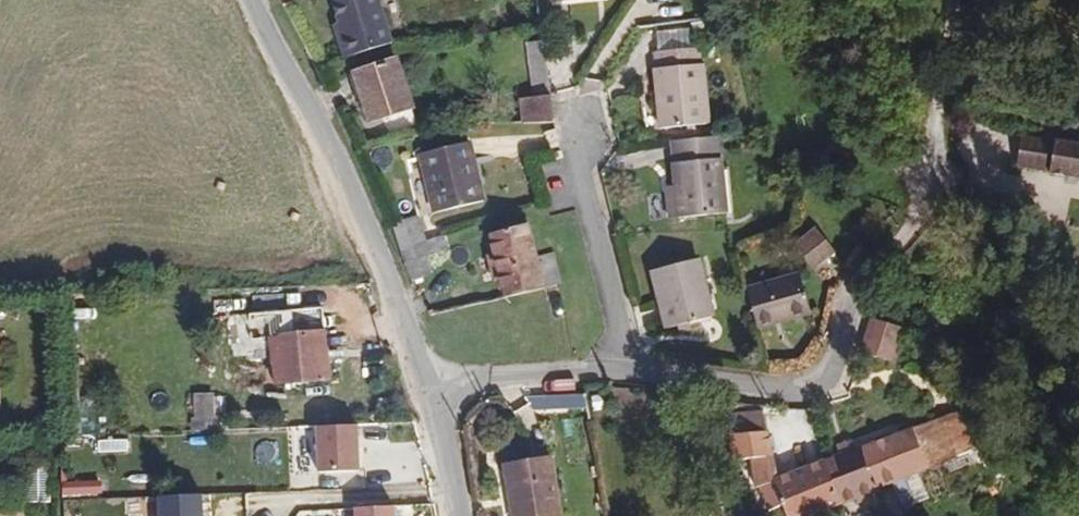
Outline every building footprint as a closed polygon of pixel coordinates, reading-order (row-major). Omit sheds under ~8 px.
[(328,41),(336,62),(383,44),(367,0),(333,0),(321,4),(329,25),(334,39),(328,41)] [(324,28),(328,41),(334,39),(329,25),(324,28)] [(665,34),(666,54),(696,52),(694,32),(665,34)] [(562,121),(558,92),(552,49),(531,56),(536,99),(525,101),(529,123),(562,121)] [(666,54),(658,54),(663,131),(708,128),(704,51),(696,52),(666,54)] [(386,60),(347,76),(365,122),(404,107),(386,60)] [(726,175),(717,133),(669,140),(678,192),(683,221),(738,214),(731,174),(726,175)] [(1078,173),(1078,138),(1074,137),(1073,139),(1040,136),(1036,165),(1078,173)] [(471,145),(424,152),(431,214),(480,209),(471,145)] [(677,222),(683,221),(678,192),(671,195),(677,222)] [(531,225),(490,235),(498,301),(556,284),(552,249),(534,253),(531,225)] [(811,243),(789,257),(803,279),(826,265),(811,243)] [(687,256),(641,266),(655,324),(699,315),(687,256)] [(736,296),(744,339),(798,329),(791,286),(736,296)] [(869,322),(858,356),(892,367),(903,333),(869,322)] [(278,398),(332,396),(331,328),(276,330),(278,398)] [(211,394),(192,395),(193,412),(212,411),(211,394)] [(962,448),(945,403),(872,432),(890,475),(895,487),(903,484),(897,473),(905,470),(962,448)] [(775,515),(786,515),(828,500),(810,456),(763,473),(753,407),(713,412),(720,459),(739,456),(744,485),(748,484),(757,508),(770,504),(775,515)] [(358,423),(316,425),(319,473),(360,471),(358,423)] [(810,456),(828,500),(879,480),(890,475),(872,432),(810,456)] [(492,465),(499,515),(544,515),(537,460),(492,465)] [(49,467),(26,468),(27,500),(49,500),(49,467)] [(895,487),(902,503),(918,498),(905,470),(897,473),(903,484),(895,487)] [(892,507),(902,503),(895,487),(890,475),(879,480),(892,507)] [(101,478),(66,480),(67,494),(102,492),(101,478)] [(148,497),(149,515),(193,515),(192,496),(148,497)] [(353,507),(354,515),(394,515),(393,505),(353,507)]
